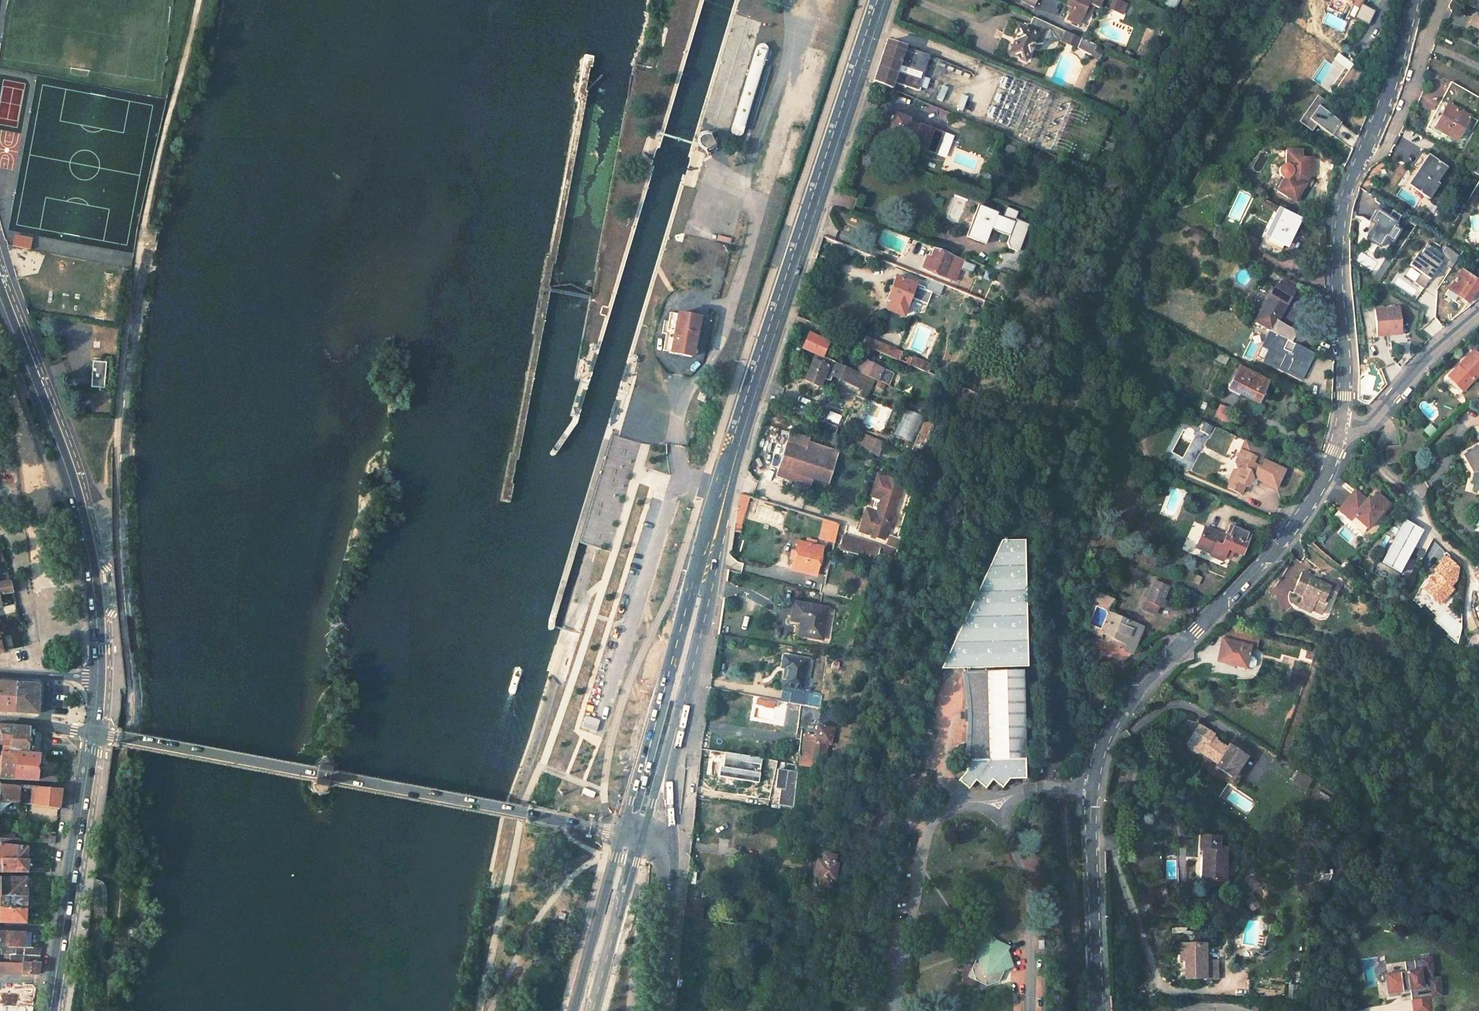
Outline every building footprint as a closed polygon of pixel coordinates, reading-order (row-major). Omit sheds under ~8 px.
[(1068,5),(1073,7),(1068,19),(1078,24),(1084,12),(1089,14),(1094,5),(1097,7),(1100,0),(1070,0),(1068,5)] [(1126,4),(1116,0),(1113,0),(1110,8),(1122,13),(1126,4)] [(1328,7),(1341,13),(1346,2),(1357,7),(1351,19),(1368,27),(1375,12),(1359,5),(1362,0),(1332,0),(1328,7)] [(1024,61),(1036,34),(1017,26),(1012,38),(1015,39),(1008,55),(1024,61)] [(1076,47),(1080,37),(1065,31),(1061,40),(1076,47)] [(1100,46),(1103,38),(1094,33),(1092,32),(1088,41),(1100,46)] [(1113,49),(1115,45),(1105,41),(1103,46),(1113,49)] [(918,90),(930,55),(887,42),(874,82),(890,89),(893,82),(918,90)] [(1101,53),(1102,51),(1085,43),(1082,50),(1099,58),(1101,53)] [(1131,59),(1133,54),(1125,50),(1123,55),(1131,59)] [(1424,128),(1438,136),(1440,133),(1456,141),(1468,116),(1477,120),(1478,117),(1478,98),(1450,82),(1424,128)] [(1330,136),(1339,123),(1319,110),(1324,102),(1314,96),(1297,122),(1311,132),(1315,126),(1330,136)] [(888,136),(895,115),(889,113),(882,134),(888,136)] [(888,136),(935,153),(943,132),(895,115),(888,136)] [(714,144),(710,136),(701,140),(705,149),(714,144)] [(1302,151),(1287,151),(1286,164),(1283,179),(1276,191),(1286,197),(1288,194),(1297,199),(1306,184),(1309,178),(1309,176),(1313,177),(1314,159),(1302,159),(1302,151)] [(1428,156),(1409,185),(1430,199),(1439,185),(1436,183),(1446,168),(1428,156)] [(1283,179),(1286,164),(1273,189),(1276,191),(1283,179)] [(990,229),(1010,236),(1007,243),(1010,248),(1018,251),(1029,223),(1016,219),(1015,222),(1014,221),(1018,211),(1006,207),(1003,217),(996,215),(997,212),(982,206),(972,236),(986,241),(990,229)] [(1279,209),(1266,236),(1283,244),(1290,229),(1294,230),(1300,219),(1279,209)] [(1395,224),(1373,212),(1367,222),(1374,226),(1365,240),(1378,247),(1384,237),(1392,242),(1398,231),(1392,228),(1395,224)] [(1290,229),(1283,244),(1287,246),(1294,230),(1290,229)] [(1215,235),(1214,239),(1229,248),(1231,244),(1215,235)] [(15,238),(13,246),(27,249),(29,242),(15,238)] [(954,281),(962,261),(933,250),(931,257),(926,269),(954,281)] [(1440,262),(1421,251),(1417,257),(1415,256),(1408,267),(1420,274),(1414,283),(1424,289),(1440,262)] [(926,269),(931,257),(926,255),(921,267),(926,269)] [(815,281),(817,274),(811,271),(808,279),(815,281)] [(1448,290),(1462,299),(1467,303),(1478,285),(1478,283),(1460,271),(1448,290)] [(904,312),(915,283),(896,276),(887,299),(891,300),(888,306),(890,310),(900,314),(904,312)] [(940,294),(944,283),(928,277),(924,288),(927,289),(940,294)] [(1294,291),(1275,281),(1253,323),(1269,331),(1285,338),(1293,342),(1298,331),(1278,321),(1294,291)] [(1448,290),(1444,295),(1458,305),(1462,299),(1448,290)] [(1386,331),(1401,331),(1400,309),(1375,311),(1376,338),(1387,337),(1386,331)] [(691,357),(699,318),(677,314),(675,329),(667,328),(666,335),(673,336),(670,352),(691,357)] [(831,361),(833,355),(824,351),(827,342),(808,334),(802,349),(815,354),(831,361)] [(898,360),(902,352),(865,336),(862,344),(898,360)] [(1215,350),(1211,358),(1225,364),(1228,357),(1215,350)] [(1478,373),(1478,360),(1477,357),(1471,352),(1446,377),(1461,391),(1478,373)] [(861,389),(866,376),(854,371),(853,370),(842,366),(831,361),(815,354),(804,379),(819,386),(824,373),(830,376),(854,386),(861,389)] [(853,370),(857,361),(846,357),(842,366),(853,370)] [(919,369),(922,360),(914,357),(911,365),(919,369)] [(866,376),(887,385),(892,373),(859,360),(854,371),(866,376)] [(928,372),(931,364),(922,360),(919,369),(928,372)] [(92,363),(89,389),(103,390),(106,365),(92,363)] [(1238,367),(1228,388),(1258,403),(1268,381),(1238,367)] [(825,388),(830,376),(824,373),(819,386),(825,388)] [(1233,412),(1220,406),(1214,417),(1228,423),(1233,412)] [(1214,426),(1206,423),(1203,430),(1211,434),(1214,426)] [(664,438),(666,429),(656,427),(655,437),(664,438)] [(1266,451),(1249,442),(1245,451),(1242,450),(1235,463),(1237,470),(1238,475),(1235,481),(1230,478),(1225,489),(1240,496),(1245,486),(1248,487),(1253,478),(1276,489),(1285,470),(1262,460),(1266,451)] [(1386,463),(1403,461),(1400,444),(1384,447),(1386,463)] [(827,482),(834,460),(787,445),(780,467),(827,482)] [(1473,491),(1478,492),(1478,445),(1463,454),(1474,472),(1471,482),(1475,483),(1473,491)] [(1237,470),(1233,471),(1230,478),(1235,481),(1238,475),(1237,470)] [(881,499),(877,513),(866,510),(861,525),(859,532),(886,540),(889,527),(894,529),(897,517),(893,516),(902,482),(888,477),(876,474),(870,496),(881,499)] [(1104,475),(1099,488),(1109,491),(1113,478),(1104,475)] [(1198,499),(1202,490),(1193,486),(1193,487),(1190,496),(1198,499)] [(1202,490),(1198,499),(1216,507),(1220,498),(1202,490)] [(1389,504),(1374,492),(1368,500),(1364,498),(1363,500),(1354,494),(1349,500),(1347,498),(1336,512),(1348,522),(1352,518),(1354,515),(1362,520),(1359,523),(1366,529),(1381,510),(1383,512),(1389,504)] [(745,511),(749,498),(739,495),(737,509),(745,511)] [(741,523),(745,511),(737,509),(735,523),(741,525),(741,523)] [(1362,520),(1354,515),(1352,518),(1359,523),(1362,520)] [(835,542),(840,524),(824,519),(820,539),(835,542)] [(1420,532),(1402,521),(1378,564),(1397,574),(1420,532)] [(1196,547),(1211,553),(1210,555),(1216,558),(1226,536),(1204,526),(1196,547)] [(1242,554),(1250,534),(1230,526),(1226,536),(1216,558),(1223,561),(1225,555),(1231,558),(1234,551),(1242,554)] [(1026,667),(1024,540),(999,541),(940,668),(960,668),(963,683),(964,694),(966,703),(967,724),(966,735),(963,759),(967,759),(967,771),(959,780),(969,788),(975,780),(985,788),(992,779),(1002,787),(1008,779),(1025,779),(1022,667),(1026,667)] [(815,575),(821,547),(798,541),(791,569),(815,575)] [(888,578),(898,552),(883,547),(875,574),(888,578)] [(1456,569),(1445,558),(1432,572),(1437,577),(1434,579),(1428,577),(1425,581),(1426,586),(1422,590),(1437,605),(1452,590),(1449,587),(1455,581),(1456,569)] [(1335,598),(1341,582),(1323,576),(1321,583),(1311,580),(1312,578),(1302,574),(1295,595),(1304,598),(1301,607),(1313,611),(1314,609),(1325,613),(1328,603),(1325,602),(1328,595),(1335,598)] [(1196,576),(1193,583),(1199,585),(1202,578),(1196,576)] [(1,596),(12,594),(9,581),(0,582),(0,596),(1,596)] [(1147,598),(1146,600),(1144,605),(1153,609),(1155,603),(1161,606),(1163,599),(1169,587),(1154,581),(1150,590),(1147,598)] [(837,598),(839,587),(825,584),(823,594),(837,598)] [(1088,589),(1088,597),(1096,601),(1099,594),(1088,589)] [(1,596),(2,609),(15,607),(12,594),(1,596)] [(1099,594),(1096,601),(1109,606),(1112,600),(1099,594)] [(822,639),(827,608),(793,602),(791,615),(801,617),(800,622),(798,635),(822,639)] [(1110,614),(1102,634),(1126,644),(1124,650),(1132,654),(1143,627),(1110,614)] [(1225,625),(1222,639),(1239,643),(1242,629),(1225,625)] [(1239,643),(1222,639),(1217,661),(1246,667),(1246,665),(1252,666),(1256,664),(1257,660),(1254,656),(1249,655),(1251,646),(1257,647),(1260,633),(1242,629),(1239,643)] [(1308,647),(1306,658),(1313,659),(1316,649),(1308,647)] [(803,690),(808,660),(784,656),(781,667),(785,668),(782,686),(803,690)] [(14,714),(16,686),(5,685),(0,685),(0,712),(14,714)] [(16,686),(14,714),(35,716),(37,687),(16,686)] [(1214,734),(1199,724),(1186,743),(1187,749),(1196,754),(1202,753),(1218,764),(1216,766),(1232,776),(1246,756),(1230,746),(1228,749),(1216,741),(1211,737),(1212,735),(1214,734)] [(833,728),(818,726),(816,736),(811,735),(811,737),(806,736),(804,747),(806,748),(804,756),(816,758),(816,757),(824,758),(827,743),(830,744),(833,728)] [(0,753),(25,755),(27,729),(0,727),(0,753)] [(27,729),(25,755),(38,756),(40,733),(37,729),(27,729)] [(709,768),(712,751),(701,749),(699,766),(709,768)] [(796,764),(798,753),(791,752),(789,763),(796,764)] [(0,754),(0,779),(23,780),(35,781),(38,756),(25,755),(0,753),(0,754)] [(792,805),(796,773),(779,771),(777,786),(782,787),(780,804),(792,805)] [(39,774),(38,782),(56,783),(57,775),(39,774)] [(1,785),(0,792),(0,802),(19,805),(21,786),(1,785)] [(27,787),(21,786),(19,805),(36,807),(38,787),(27,787)] [(60,789),(38,787),(36,807),(57,809),(60,789)] [(596,793),(584,788),(582,794),(594,798),(596,793)] [(908,807),(913,791),(903,788),(898,804),(908,807)] [(1205,857),(1204,879),(1225,880),(1226,867),(1227,847),(1218,847),(1219,835),(1202,834),(1201,846),(1202,846),(1202,857),(1205,857)] [(39,836),(38,843),(53,844),(54,837),(39,836)] [(1,860),(26,861),(26,848),(0,845),(0,860),(1,860)] [(834,879),(836,864),(833,863),(834,856),(822,854),(821,861),(816,860),(813,876),(819,877),(817,885),(830,887),(831,879),(834,879)] [(1,860),(1,872),(20,872),(25,872),(26,861),(1,860)] [(1226,867),(1225,880),(1231,880),(1231,874),(1236,874),(1236,868),(1226,867)] [(24,897),(25,890),(25,879),(0,879),(0,897),(24,897)] [(24,911),(24,897),(0,897),(0,911),(24,911)] [(702,920),(703,909),(684,906),(683,917),(702,920)] [(11,922),(23,922),(24,911),(0,911),(0,922),(11,922)] [(560,912),(558,917),(564,920),(567,914),(560,912)] [(992,932),(970,939),(972,945),(988,940),(990,941),(991,940),(992,932)] [(1,947),(22,947),(23,934),(0,933),(0,947),(1,947)] [(975,958),(971,967),(975,981),(986,986),(998,982),(1003,971),(1011,969),(1006,952),(1005,949),(990,941),(988,940),(972,945),(975,958)] [(990,941),(1005,949),(1006,952),(1010,948),(998,944),(990,941)] [(1185,960),(1186,978),(1207,977),(1206,944),(1180,944),(1181,960),(1185,960)] [(1,947),(1,954),(10,955),(21,955),(22,947),(1,947)] [(40,948),(22,947),(21,955),(39,957),(40,948)] [(10,955),(10,963),(18,963),(18,962),(20,962),(21,955),(10,955)] [(39,957),(21,955),(20,962),(39,963),(39,957)] [(1387,976),(1390,994),(1410,992),(1411,1000),(1412,1000),(1413,1010),(1430,1010),(1428,998),(1442,996),(1440,980),(1434,981),(1431,960),(1403,963),(1405,973),(1387,976)] [(18,963),(17,975),(37,976),(39,963),(20,962),(18,962),(18,963)] [(17,975),(18,963),(10,963),(0,963),(0,974),(17,975)] [(14,1008),(17,985),(0,985),(0,1007),(14,1008)]
